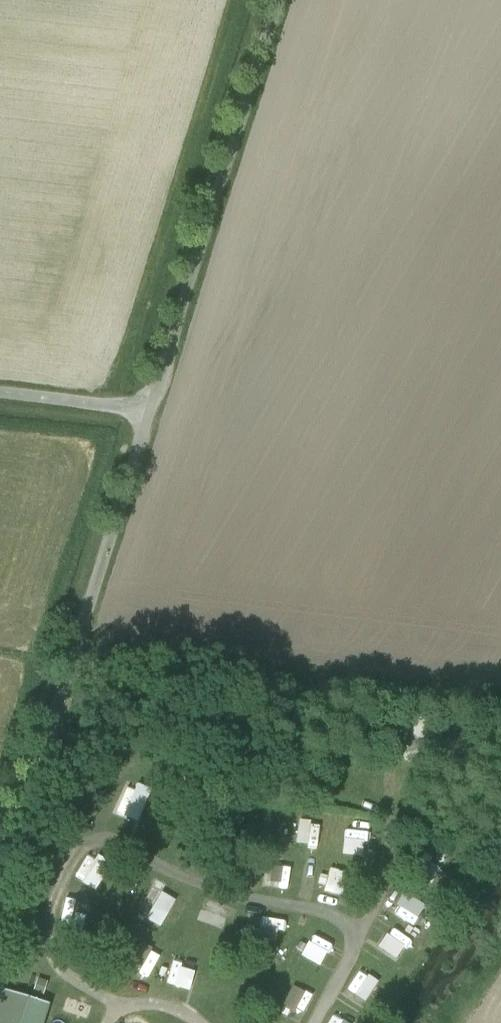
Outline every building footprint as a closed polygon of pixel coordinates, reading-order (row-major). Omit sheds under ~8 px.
[(128,779),(114,809),(139,821),(153,791),(128,779)] [(317,846),(320,823),(298,820),(295,843),(317,846)] [(342,854),(362,855),(363,830),(343,829),(342,854)] [(142,916),(157,926),(174,900),(158,890),(142,916)] [(246,913),(242,934),(273,940),(277,919),(246,913)] [(383,932),(374,945),(394,958),(402,946),(383,932)] [(309,933),(299,952),(320,963),(330,944),(309,933)] [(150,976),(159,952),(135,943),(126,967),(150,976)] [(178,981),(183,961),(170,958),(165,978),(178,981)] [(358,967),(344,987),(365,1001),(379,981),(358,967)] [(306,1012),(314,993),(293,984),(285,1003),(306,1012)] [(0,990),(0,1022),(39,1022),(45,1004),(0,990)] [(347,1018),(331,1010),(324,1022),(344,1022),(347,1018)]
